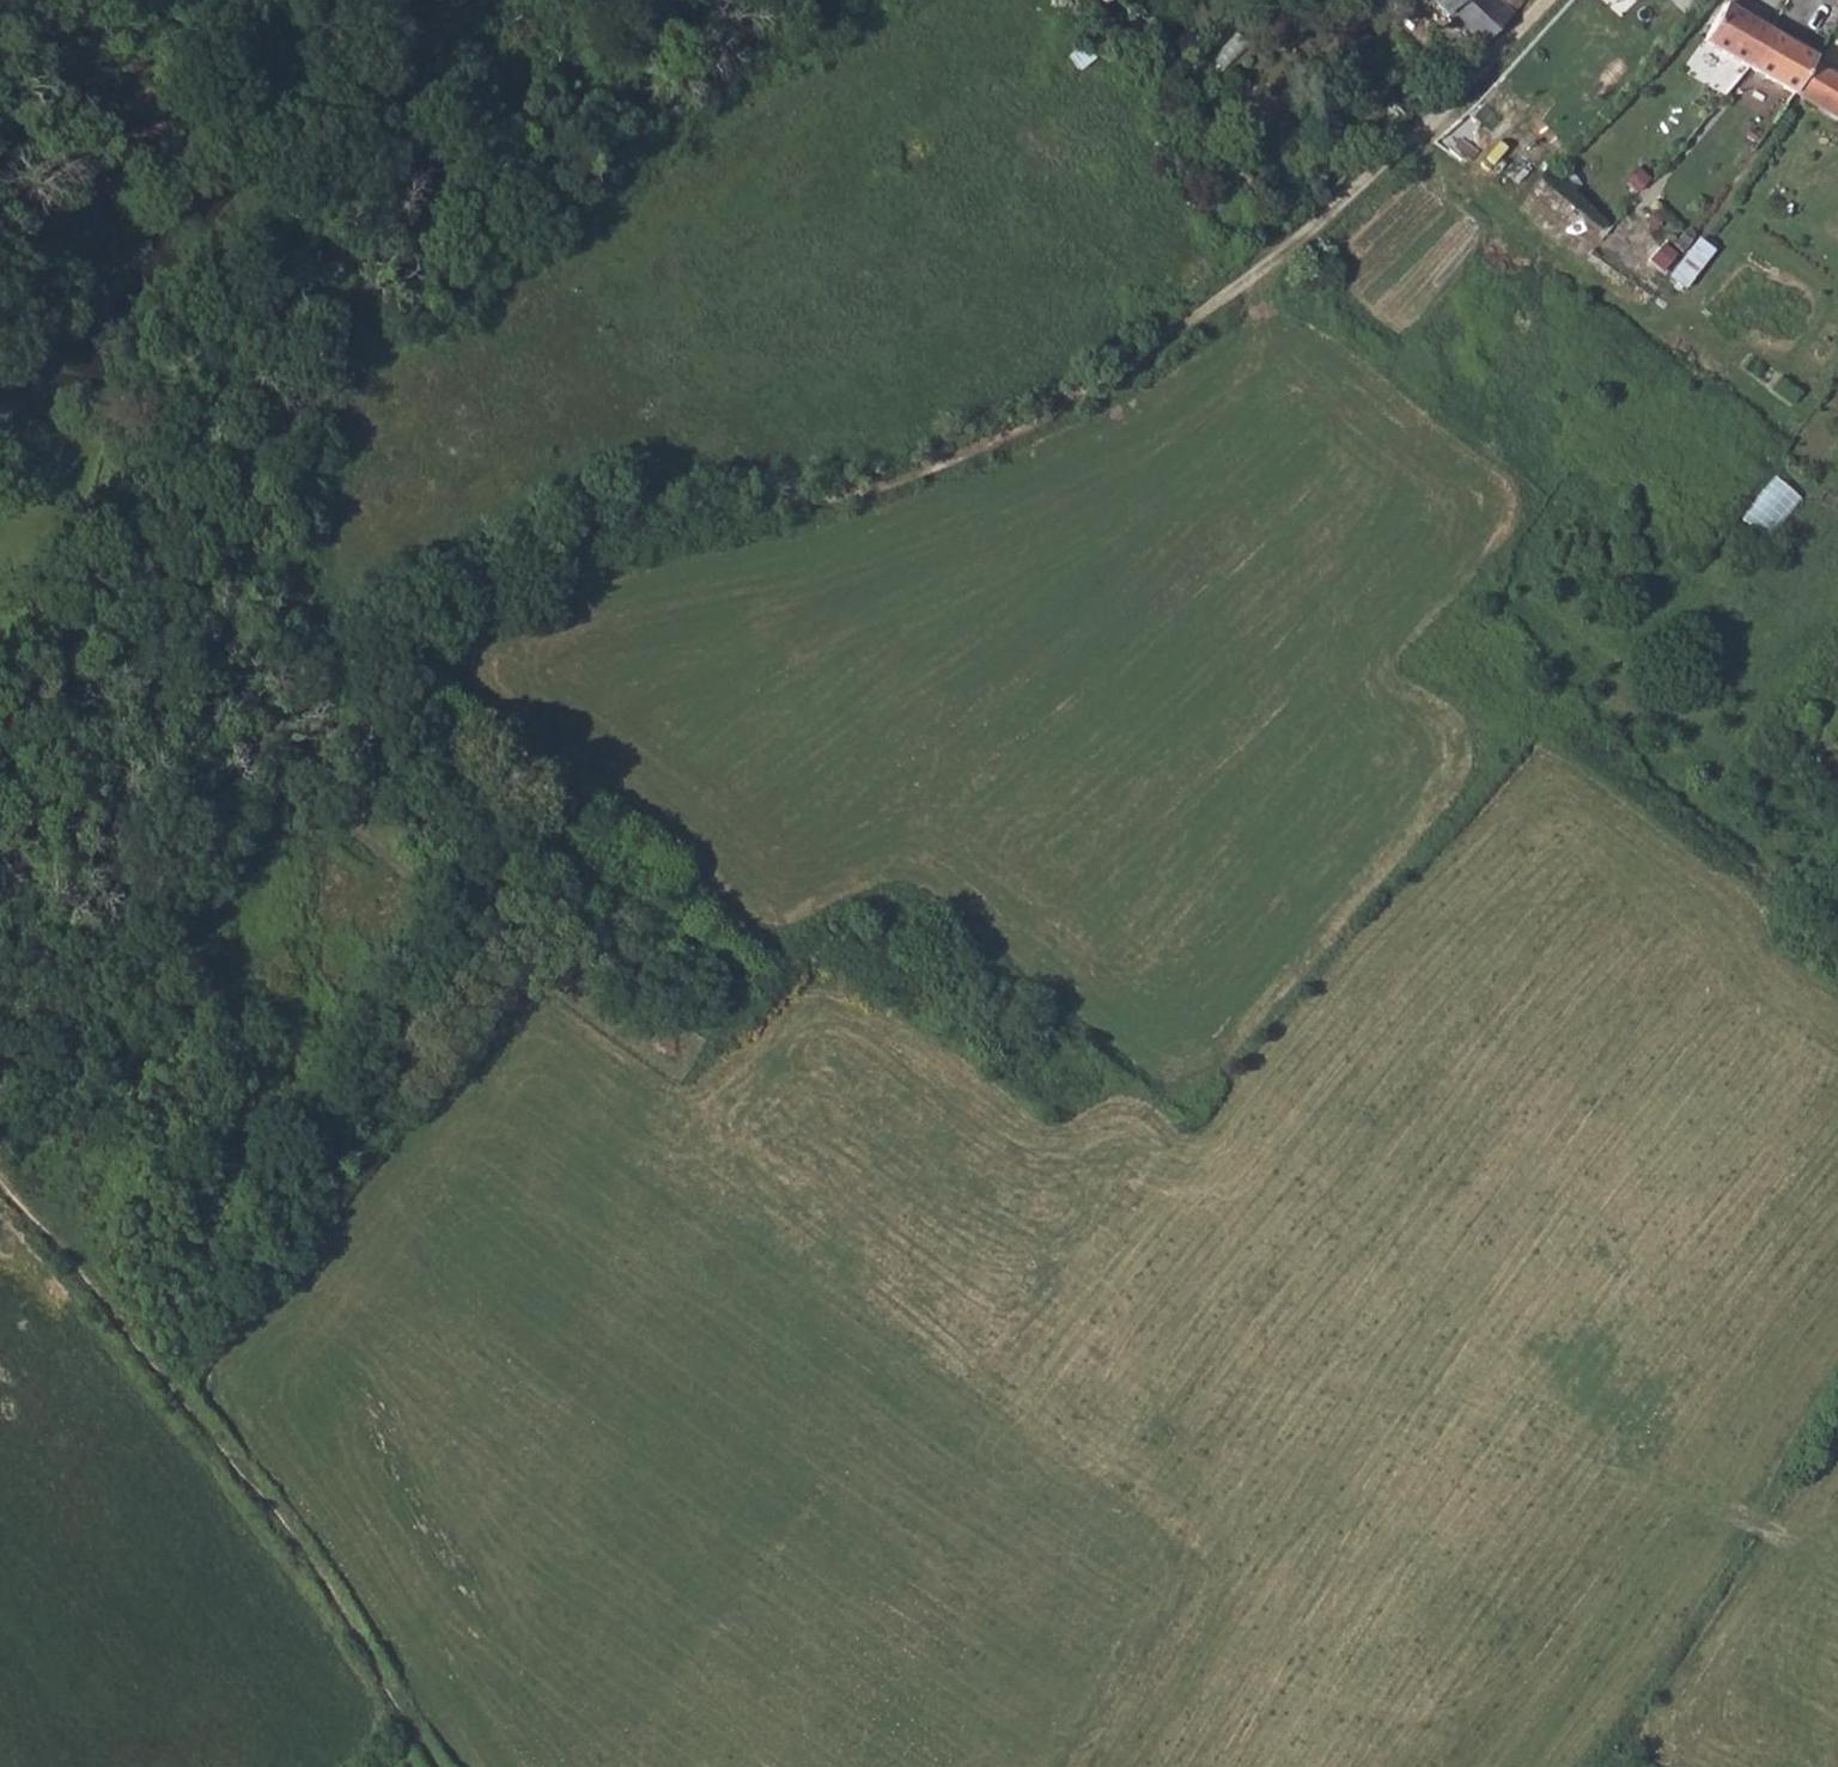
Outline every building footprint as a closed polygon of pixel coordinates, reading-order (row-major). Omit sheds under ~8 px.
[(1475,53),(1525,0),(1490,0),(1490,1),(1489,0),(1421,0),(1475,53)] [(1700,43),(1791,95),(1793,92),(1809,62),(1813,56),(1722,6),(1700,43)] [(1793,92),(1829,116),(1837,121),(1837,82),(1809,62),(1793,92)]
